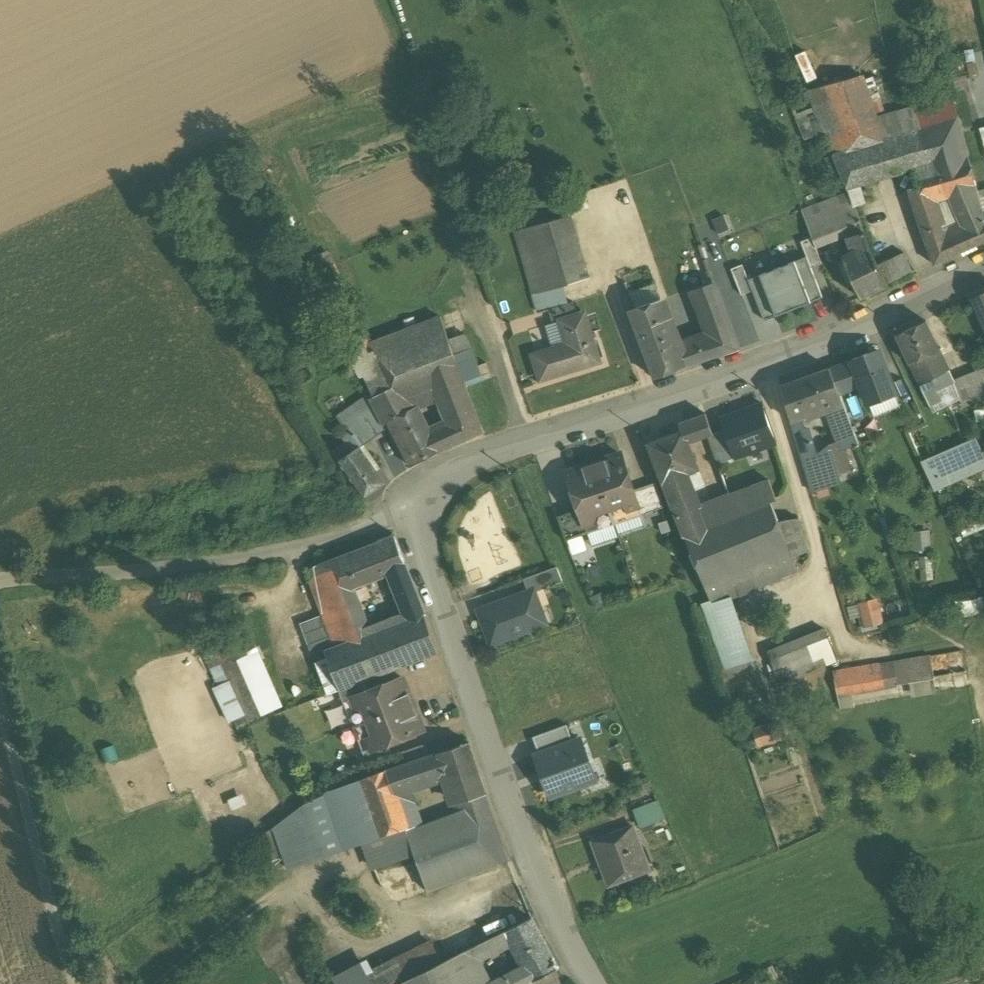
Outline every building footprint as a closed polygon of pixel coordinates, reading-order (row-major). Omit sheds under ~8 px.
[(862,75),(807,90),(847,187),(889,176),(889,175),(912,168),(913,169),(967,154),(950,97),(877,118),(862,75)] [(967,154),(913,169),(921,201),(933,197),(951,192),(976,184),(970,165),(967,154)] [(970,165),(976,184),(983,182),(983,184),(983,162),(970,165)] [(983,182),(976,184),(983,213),(983,184),(983,182)] [(951,192),(968,229),(983,223),(983,216),(983,213),(976,184),(951,192)] [(849,193),(837,197),(842,211),(854,206),(849,193)] [(837,197),(825,202),(838,236),(849,232),(842,211),(837,197)] [(933,197),(921,201),(921,202),(915,204),(935,265),(963,252),(954,235),(951,227),(944,230),(933,197)] [(825,202),(802,211),(813,238),(816,245),(838,236),(825,202)] [(869,248),(860,221),(854,206),(842,211),(849,232),(854,248),(859,253),(844,260),(861,296),(887,284),(877,265),(869,248)] [(566,215),(515,231),(535,294),(564,285),(585,279),(566,215)] [(954,235),(963,252),(983,242),(983,223),(968,229),(954,235)] [(807,257),(812,268),(823,263),(816,245),(813,238),(802,242),(807,257)] [(903,252),(877,265),(887,284),(914,271),(903,252)] [(807,257),(778,268),(794,310),(824,298),(812,268),(807,257)] [(741,295),(753,291),(749,280),(743,265),(731,269),(741,295)] [(778,268),(749,280),(753,291),(765,321),(794,310),(778,268)] [(714,279),(694,287),(711,334),(731,327),(730,323),(714,279)] [(983,290),(983,281),(969,287),(972,295),(983,290)] [(564,285),(535,294),(539,309),(550,306),(555,324),(560,322),(579,316),(577,312),(574,301),(570,302),(564,285)] [(973,297),(983,323),(983,292),(973,297)] [(661,300),(635,310),(634,309),(629,311),(632,317),(663,306),(661,300)] [(663,306),(632,317),(637,331),(668,319),(663,306)] [(584,310),(577,312),(579,316),(560,322),(567,346),(534,356),(542,379),(600,361),(584,310)] [(440,317),(392,336),(410,382),(435,372),(457,364),(458,363),(455,355),(440,317)] [(668,319),(637,331),(655,378),(687,366),(681,352),(668,319)] [(950,370),(926,321),(897,335),(921,384),(931,379),(950,370)] [(731,327),(711,334),(714,341),(681,352),(687,366),(739,349),(731,327)] [(392,336),(375,342),(393,388),(410,382),(392,336)] [(393,388),(375,342),(370,344),(367,338),(348,347),(361,377),(366,375),(374,396),(374,397),(393,388)] [(472,349),(455,355),(458,363),(457,364),(465,386),(482,380),(477,366),(472,349)] [(878,350),(852,360),(853,361),(848,363),(856,387),(862,385),(870,404),(895,394),(878,350)] [(847,362),(830,368),(840,394),(857,388),(848,363),(847,362)] [(487,363),(477,366),(482,380),(492,376),(487,363)] [(457,364),(435,372),(441,388),(438,388),(436,395),(449,426),(456,445),(484,432),(465,386),(457,364)] [(830,368),(781,386),(791,421),(831,406),(842,402),(840,394),(830,368)] [(950,370),(931,379),(936,390),(952,383),(951,381),(954,380),(950,370)] [(964,376),(974,402),(983,398),(983,385),(978,370),(964,376)] [(954,380),(951,381),(952,383),(956,394),(962,407),(974,402),(964,376),(954,380)] [(936,390),(931,379),(921,384),(930,403),(940,398),(936,390)] [(952,383),(936,390),(940,398),(942,401),(956,394),(952,383)] [(393,388),(374,397),(374,396),(369,400),(373,408),(383,426),(384,425),(389,423),(388,421),(414,408),(393,388)] [(842,402),(831,406),(842,436),(853,432),(842,402)] [(762,403),(721,418),(725,429),(735,458),(776,444),(762,403)] [(338,432),(346,443),(354,453),(360,449),(386,429),(384,425),(383,426),(373,408),(338,432)] [(414,408),(388,421),(389,423),(410,467),(438,453),(429,435),(414,408)] [(701,415),(679,423),(682,430),(683,430),(687,442),(707,434),(701,415)] [(449,426),(429,435),(438,453),(456,445),(449,426)] [(830,427),(813,433),(818,446),(835,440),(830,427)] [(725,429),(713,433),(708,434),(718,464),(735,458),(725,429)] [(682,430),(648,444),(663,482),(682,475),(694,470),(696,466),(687,442),(683,430),(682,430)] [(808,431),(795,434),(800,451),(812,448),(808,431)] [(842,436),(836,438),(840,447),(857,441),(853,432),(842,436)] [(923,464),(934,490),(951,483),(947,475),(983,458),(983,453),(977,439),(923,464)] [(360,449),(354,453),(346,443),(332,452),(364,498),(384,484),(360,449)] [(813,450),(812,448),(800,451),(811,493),(841,484),(830,445),(813,450)] [(621,454),(594,463),(615,524),(642,515),(633,490),(621,454)] [(594,463),(568,473),(580,509),(588,533),(615,524),(594,463)] [(696,507),(682,475),(663,482),(686,537),(706,528),(696,507)] [(736,516),(770,502),(777,499),(769,480),(729,495),(736,516)] [(656,483),(633,490),(642,515),(664,507),(656,483)] [(729,495),(696,507),(706,528),(736,516),(729,495)] [(706,528),(686,537),(705,584),(720,578),(777,555),(790,550),(770,502),(706,528)] [(580,509),(557,516),(566,541),(588,533),(580,509)] [(914,548),(931,547),(930,528),(913,529),(914,548)] [(394,536),(348,554),(359,581),(389,569),(405,563),(394,536)] [(790,550),(777,555),(785,575),(798,569),(790,550)] [(354,590),(349,584),(359,581),(348,554),(307,570),(337,647),(326,651),(341,689),(364,681),(397,667),(382,630),(372,634),(354,590)] [(777,555),(720,578),(728,598),(731,596),(785,575),(777,555)] [(405,563),(389,569),(396,586),(412,580),(405,563)] [(557,567),(524,579),(529,592),(534,590),(534,592),(563,581),(557,567)] [(720,578),(705,584),(712,601),(713,604),(728,598),(720,578)] [(409,620),(382,630),(397,667),(438,652),(425,614),(412,580),(396,586),(409,620)] [(529,592),(479,610),(492,644),(546,624),(545,620),(546,617),(543,609),(540,608),(534,592),(534,590),(529,592)] [(983,610),(983,595),(962,596),(963,611),(983,610)] [(757,669),(731,596),(728,598),(713,604),(712,601),(700,605),(726,680),(757,669)] [(851,616),(862,613),(865,626),(885,621),(879,596),(848,604),(851,616)] [(234,728),(284,706),(249,626),(199,647),(234,728)] [(768,651),(780,683),(838,662),(826,630),(768,651)] [(962,650),(881,664),(881,663),(834,671),(838,694),(966,671),(962,650)] [(368,692),(344,701),(354,727),(413,704),(403,678),(368,692)] [(341,689),(339,690),(344,701),(368,692),(364,681),(341,689)] [(413,704),(354,727),(364,752),(388,743),(423,730),(413,704)] [(784,738),(779,720),(752,729),(758,747),(784,738)] [(534,737),(540,755),(574,742),(567,725),(534,737)] [(537,756),(552,797),(596,781),(581,739),(574,742),(540,755),(537,756)] [(469,742),(428,756),(435,777),(447,773),(451,787),(480,777),(469,742)] [(388,743),(364,752),(368,763),(392,754),(388,743)] [(428,756),(387,770),(395,793),(421,785),(420,782),(435,777),(428,756)] [(387,770),(362,778),(362,780),(327,791),(273,828),(287,869),(385,833),(407,826),(395,793),(387,770)] [(480,777),(451,787),(457,802),(484,788),(480,777)] [(484,788),(457,802),(460,814),(468,837),(479,871),(508,861),(484,788)] [(659,802),(635,811),(641,827),(666,818),(659,802)] [(460,814),(409,831),(417,854),(468,837),(460,814)] [(407,826),(385,833),(401,880),(422,871),(417,854),(409,831),(407,826)] [(633,827),(593,842),(599,860),(603,859),(612,884),(650,870),(633,827)] [(479,871),(468,837),(417,854),(422,871),(429,889),(479,871)] [(532,918),(505,931),(511,943),(539,930),(532,918)] [(539,930),(511,943),(518,957),(521,955),(546,943),(539,930)] [(505,931),(487,940),(471,948),(478,961),(511,943),(505,931)] [(336,983),(400,983),(407,981),(442,963),(431,941),(374,969),(368,958),(332,976),(336,983)] [(512,975),(517,983),(527,983),(560,968),(546,943),(521,955),(527,967),(512,975)] [(407,981),(408,983),(490,983),(478,961),(471,948),(442,963),(407,981)] [(493,983),(517,983),(512,975),(493,983)]
